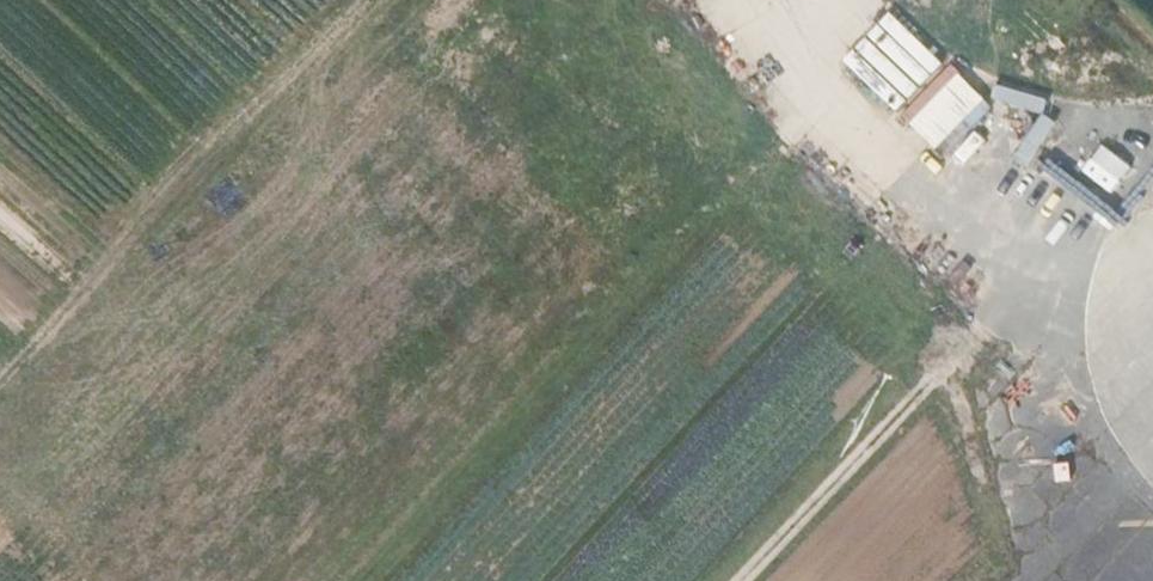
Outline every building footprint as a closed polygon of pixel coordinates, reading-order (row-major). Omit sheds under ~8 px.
[(1131,167),(1101,143),(1079,170),(1112,195),(1131,167)]
